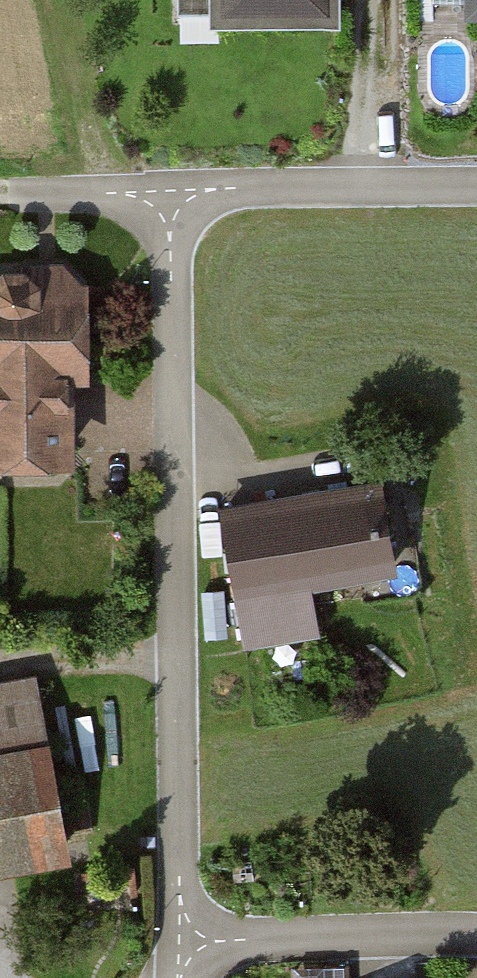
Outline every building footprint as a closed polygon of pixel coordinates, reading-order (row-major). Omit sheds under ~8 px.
[(177,12),(329,11),(329,0),(177,0),(177,12)] [(463,16),(476,16),(476,0),(463,0),(463,16)] [(63,465),(62,384),(76,384),(74,273),(0,274),(0,466),(63,465)] [(376,492),(217,517),(238,647),(309,636),(301,585),(389,572),(376,492)] [(41,691),(0,698),(0,850),(67,839),(41,691)]
